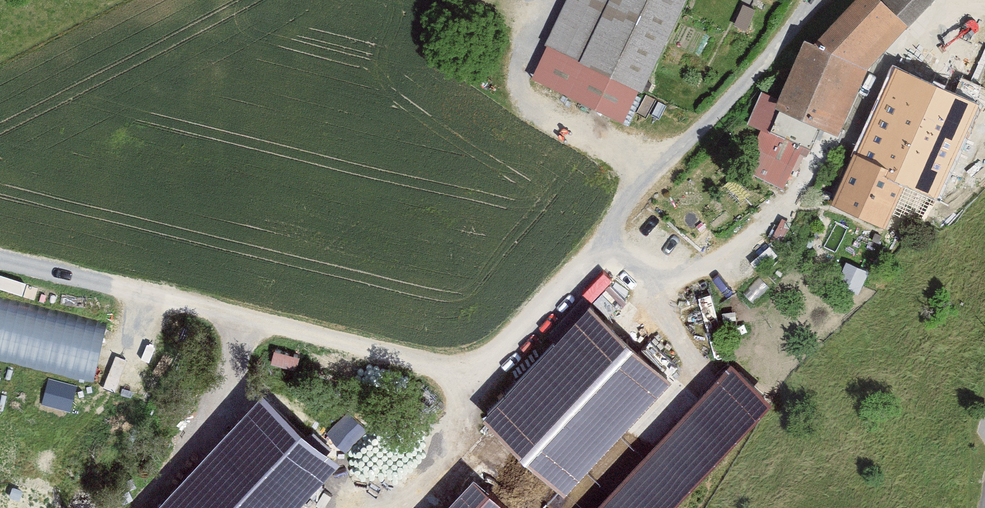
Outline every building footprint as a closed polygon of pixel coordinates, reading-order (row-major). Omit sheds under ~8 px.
[(531,80),(623,127),(688,0),(569,0),(531,80)] [(930,0),(861,0),(815,50),(805,46),(775,114),(779,116),(772,131),(764,127),(753,150),(757,152),(747,174),(782,190),(800,156),(807,160),(820,134),(837,141),(866,69),(935,4),(930,0)] [(964,103),(893,70),(832,209),(887,235),(906,190),(936,200),(955,154),(963,157),(975,127),(957,120),(964,103)] [(0,302),(0,361),(94,383),(107,327),(0,302)] [(672,381),(590,304),(483,418),(566,494),(672,381)] [(731,363),(595,507),(674,507),(773,404),(731,363)] [(40,409),(67,415),(73,389),(46,383),(40,409)] [(160,507),(304,507),(339,471),(261,399),(160,507)] [(472,475),(444,507),(508,507),(472,475)]
